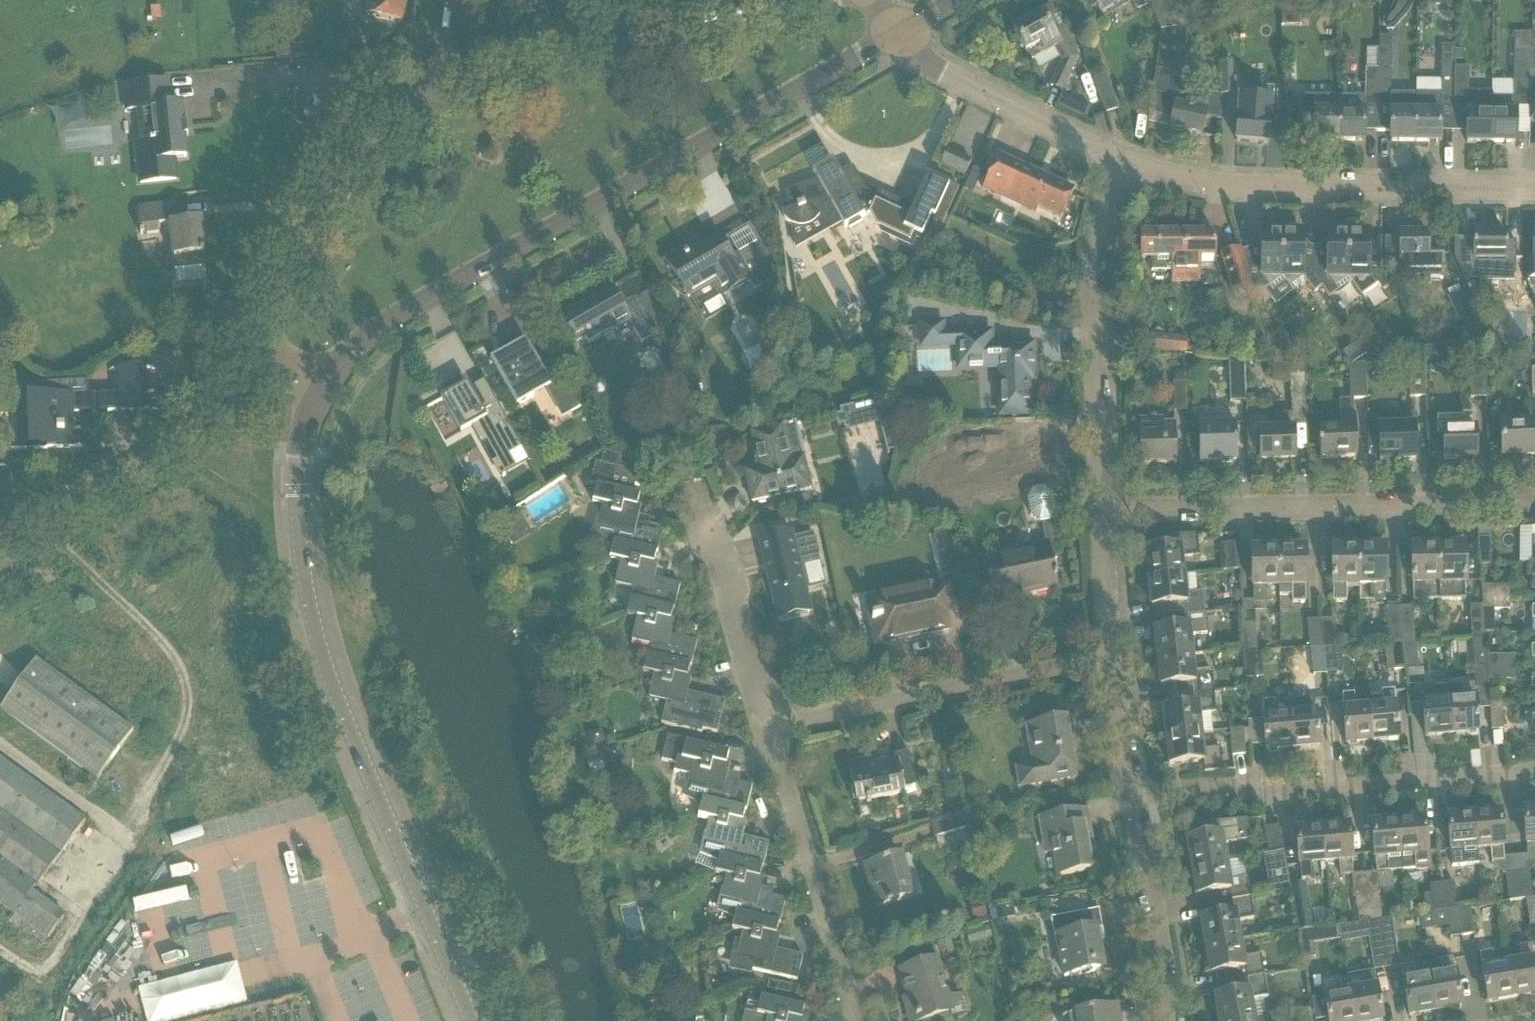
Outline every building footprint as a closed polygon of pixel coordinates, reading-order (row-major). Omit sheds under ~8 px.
[(407,0),(369,0),(366,16),(402,24),(407,0)] [(1083,10),(1096,6),(1101,16),(1104,20),(1131,3),(1136,11),(1145,8),(1145,6),(1150,4),(1149,0),(1080,0),(1083,10)] [(1056,16),(1051,7),(1046,6),(1040,9),(1038,15),(1039,16),(1013,30),(1031,62),(1054,49),(1061,62),(1049,87),(1062,93),(1079,57),(1062,28),(1066,25),(1060,14),(1056,16)] [(1202,137),(1206,117),(1207,113),(1205,112),(1207,101),(1177,94),(1181,77),(1186,26),(1179,27),(1160,31),(1152,101),(1153,101),(1149,121),(1171,126),(1170,130),(1202,137)] [(1353,39),(1354,28),(1343,28),(1343,38),(1353,39)] [(1379,37),(1378,49),(1391,49),(1391,37),(1379,37)] [(1377,70),(1376,131),(1390,132),(1390,142),(1415,143),(1415,94),(1390,94),(1391,49),(1378,49),(1377,70)] [(1415,94),(1415,143),(1440,143),(1440,132),(1440,112),(1440,108),(1443,108),(1454,108),(1454,70),(1454,61),(1454,51),(1454,50),(1441,50),(1441,80),(1415,80),(1415,94)] [(1517,109),(1529,109),(1530,69),(1530,51),(1530,50),(1514,50),(1513,99),(1491,98),(1491,101),(1491,143),(1515,144),(1515,134),(1516,115),(1517,115),(1517,109)] [(1454,51),(1454,61),(1462,61),(1462,51),(1454,51)] [(1237,62),(1219,60),(1220,97),(1235,98),(1237,62)] [(1339,112),(1339,141),(1362,141),(1362,142),(1363,142),(1363,131),(1376,131),(1377,70),(1365,69),(1365,97),(1339,97),(1339,112)] [(1454,70),(1454,108),(1464,108),(1464,115),(1466,115),(1466,132),(1466,143),(1491,143),(1491,101),(1491,98),(1491,93),(1466,93),(1467,71),(1454,70)] [(1106,114),(1117,110),(1105,75),(1093,80),(1106,114)] [(1492,80),(1491,96),(1512,97),(1513,80),(1492,80)] [(167,81),(125,86),(128,110),(139,108),(139,110),(151,108),(154,141),(142,142),(136,142),(138,163),(140,176),(140,184),(176,180),(174,164),(174,159),(186,158),(184,137),(186,137),(187,137),(186,124),(184,124),(183,124),(181,104),(170,105),(167,81)] [(1236,142),(1268,145),(1271,105),(1278,105),(1279,89),(1262,88),(1261,100),(1239,98),(1236,142)] [(1062,94),(1056,106),(1085,119),(1090,108),(1062,94)] [(1299,97),(1298,134),(1314,134),(1314,142),(1315,142),(1315,141),(1339,141),(1339,112),(1339,97),(1299,97)] [(83,105),(56,107),(59,148),(112,144),(110,118),(84,120),(83,105)] [(947,151),(940,165),(964,176),(971,162),(947,151)] [(1061,219),(1073,192),(997,156),(982,189),(1035,214),(1038,208),(1061,219)] [(934,177),(933,179),(927,177),(913,208),(873,190),(867,193),(853,167),(838,173),(832,162),(812,173),(817,181),(785,192),(788,211),(782,213),(781,213),(785,221),(793,227),(793,226),(800,228),(807,227),(814,224),(817,220),(832,230),(842,224),(844,229),(847,227),(849,230),(861,223),(860,220),(864,218),(863,217),(869,214),(876,227),(909,243),(913,233),(922,237),(931,217),(943,223),(959,188),(934,177)] [(968,180),(964,188),(972,191),(976,183),(968,180)] [(175,205),(138,209),(140,235),(159,233),(159,226),(170,225),(175,269),(176,285),(202,282),(200,267),(205,266),(200,220),(177,223),(175,205)] [(1454,238),(1454,257),(1463,280),(1464,280),(1478,281),(1478,280),(1498,280),(1498,283),(1498,308),(1516,308),(1516,284),(1514,280),(1510,276),(1511,276),(1514,276),(1515,276),(1516,242),(1514,242),(1514,243),(1506,243),(1506,235),(1503,235),(1503,229),(1491,229),(1491,235),(1473,235),(1473,239),(1455,238),(1454,238)] [(1185,282),(1186,233),(1140,233),(1140,259),(1151,259),(1151,273),(1172,273),(1172,282),(1185,282)] [(1214,233),(1186,233),(1185,282),(1199,282),(1199,272),(1214,272),(1214,233)] [(1281,277),(1282,234),(1261,234),(1261,259),(1242,259),(1239,250),(1251,290),(1264,291),(1268,288),(1272,293),(1273,292),(1272,291),(1284,282),(1285,283),(1285,282),(1281,277)] [(1322,287),(1314,277),(1314,259),(1302,259),(1302,234),(1282,234),(1281,277),(1285,282),(1285,283),(1292,293),(1294,292),(1293,291),(1305,282),(1313,293),(1321,287),(1321,288),(1322,287)] [(1347,277),(1347,234),(1327,234),(1326,259),(1314,259),(1314,277),(1322,287),(1321,288),(1329,298),(1338,292),(1350,283),(1351,282),(1347,277)] [(1380,260),(1368,260),(1368,234),(1347,234),(1347,277),(1351,282),(1350,283),(1364,302),(1364,300),(1363,300),(1380,289),(1382,292),(1389,287),(1381,275),(1380,258),(1380,260)] [(1428,253),(1427,234),(1399,235),(1399,239),(1384,239),(1385,271),(1400,271),(1400,273),(1427,272),(1442,273),(1442,253),(1428,253)] [(25,254),(41,248),(37,236),(21,242),(25,254)] [(731,260),(719,239),(688,257),(683,249),(666,259),(688,297),(691,296),(698,308),(722,294),(724,296),(750,281),(755,290),(772,280),(767,272),(773,269),(758,244),(731,260)] [(1233,296),(1251,290),(1239,250),(1221,256),(1233,296)] [(785,272),(775,272),(775,292),(786,292),(785,272)] [(1251,290),(1233,296),(1238,310),(1255,305),(1271,300),(1264,291),(1251,290)] [(623,308),(612,291),(560,320),(575,345),(586,339),(588,343),(614,329),(615,330),(629,322),(641,343),(657,334),(670,327),(663,314),(651,292),(623,308)] [(1459,323),(1474,316),(1462,291),(1447,297),(1459,323)] [(943,324),(921,325),(921,347),(957,345),(958,360),(958,372),(998,370),(999,382),(1000,416),(1010,415),(1030,414),(1029,380),(1035,380),(1033,344),(992,346),(991,333),(943,335),(943,324)] [(900,346),(912,346),(911,334),(900,335),(900,346)] [(1184,354),(1186,339),(1176,338),(1156,336),(1155,351),(1174,353),(1184,354)] [(541,368),(525,340),(490,360),(517,407),(533,398),(531,394),(547,385),(556,399),(561,396),(572,414),(582,408),(555,360),(541,368)] [(1409,398),(1425,398),(1423,357),(1407,358),(1409,398)] [(1339,358),(1331,364),(1334,368),(1345,366),(1339,358)] [(1349,400),(1353,400),(1366,399),(1364,364),(1348,366),(1349,400)] [(1229,403),(1245,402),(1244,366),(1228,367),(1229,403)] [(1292,367),(1289,366),(1290,385),(1291,403),(1305,403),(1304,368),(1303,368),(1298,367),(1292,367)] [(87,387),(16,390),(19,450),(19,451),(73,448),(73,447),(73,431),(73,430),(72,414),(147,411),(147,410),(147,394),(147,393),(146,370),(146,368),(136,369),(115,370),(116,393),(87,394),(87,387)] [(1470,399),(1486,398),(1485,370),(1469,371),(1470,399)] [(1173,412),(1185,412),(1185,383),(1173,383),(1173,412)] [(467,384),(441,398),(461,434),(471,428),(472,427),(482,444),(487,441),(498,461),(520,449),(521,448),(495,401),(494,401),(485,406),(481,408),(467,384)] [(840,415),(834,416),(837,427),(843,426),(844,431),(847,430),(848,432),(880,424),(880,422),(883,421),(878,400),(839,410),(840,415)] [(1339,400),(1340,417),(1340,429),(1320,429),(1321,460),(1356,458),(1354,416),(1353,417),(1353,400),(1349,400),(1339,400)] [(1368,412),(1367,412),(1368,455),(1370,454),(1370,447),(1373,447),(1378,447),(1379,447),(1380,462),(1416,460),(1414,427),(1414,418),(1409,418),(1369,420),(1369,416),(1368,412)] [(1265,419),(1246,420),(1247,447),(1260,447),(1260,462),(1295,461),(1293,430),(1293,426),(1293,414),(1291,414),(1283,414),(1284,431),(1266,431),(1265,419)] [(1462,415),(1462,416),(1437,417),(1437,433),(1443,432),(1444,460),(1476,458),(1475,431),(1474,431),(1474,415),(1462,415)] [(1216,417),(1199,418),(1200,463),(1236,462),(1234,419),(1218,420),(1216,417)] [(1162,425),(1158,419),(1143,420),(1139,425),(1140,465),(1176,464),(1176,444),(1174,424),(1162,425)] [(757,468),(744,471),(751,503),(771,498),(802,491),(811,489),(807,474),(803,457),(795,423),(782,426),(770,429),(750,433),(757,460),(755,461),(757,468)] [(1502,458),(1534,457),(1533,423),(1501,425),(1502,458)] [(899,428),(881,430),(887,453),(894,451),(899,428)] [(726,429),(709,430),(710,446),(726,445),(726,429)] [(595,463),(590,484),(596,486),(592,503),(603,505),(598,527),(596,537),(614,542),(657,552),(663,529),(647,525),(648,521),(638,519),(641,508),(637,507),(640,495),(633,493),(635,486),(639,487),(642,474),(630,471),(633,459),(604,452),(601,464),(595,463)] [(1034,519),(1052,515),(1047,489),(1029,492),(1034,519)] [(515,512),(497,522),(511,544),(528,534),(515,512)] [(790,534),(760,541),(779,620),(809,613),(804,592),(808,591),(802,566),(808,565),(808,564),(819,561),(818,556),(813,534),(791,539),(790,534)] [(1148,579),(1183,576),(1181,558),(1198,557),(1196,536),(1155,537),(1156,550),(1146,551),(1148,579)] [(1479,567),(1491,566),(1491,558),(1489,538),(1477,539),(1479,567)] [(674,609),(680,585),(654,579),(658,564),(655,564),(657,552),(614,542),(609,559),(620,562),(615,584),(633,588),(630,598),(674,609)] [(951,544),(936,547),(941,571),(956,568),(951,544)] [(1222,572),(1235,570),(1233,544),(1220,545),(1222,572)] [(1439,601),(1465,600),(1464,583),(1465,583),(1464,547),(1438,548),(1439,601)] [(1016,555),(983,562),(988,587),(993,606),(1018,601),(1017,598),(1030,595),(1057,590),(1050,560),(1048,548),(1016,555)] [(1385,602),(1385,585),(1384,548),(1358,549),(1359,585),(1372,585),(1372,602),(1385,602)] [(1439,601),(1438,548),(1412,548),(1412,584),(1413,584),(1413,601),(1439,601)] [(1346,603),(1346,585),(1359,585),(1358,549),(1332,549),(1332,586),(1333,586),(1333,603),(1346,603)] [(1266,604),(1266,587),(1279,587),(1278,550),(1252,551),(1252,587),(1253,587),(1253,604),(1266,604)] [(1304,550),(1278,550),(1279,587),(1279,596),(1292,596),(1292,604),(1305,603),(1305,586),(1305,570),(1304,550)] [(1162,606),(1164,618),(1205,613),(1202,592),(1197,593),(1195,575),(1196,575),(1195,574),(1183,575),(1183,576),(1148,579),(1151,607),(1162,606)] [(900,595),(867,601),(876,645),(948,630),(944,610),(939,586),(920,590),(919,584),(899,588),(900,595)] [(1509,599),(1509,587),(1481,587),(1482,598),(1509,599)] [(691,665),(697,642),(671,636),(674,621),(671,620),(674,609),(630,598),(626,616),(637,618),(632,641),(649,645),(647,655),(691,665)] [(1509,611),(1509,599),(1482,598),(1482,606),(1482,610),(1494,610),(1509,611)] [(1484,633),(1482,610),(1482,606),(1469,607),(1471,640),(1484,639),(1484,633)] [(1390,644),(1402,643),(1398,608),(1386,609),(1390,644)] [(1402,643),(1415,643),(1411,608),(1398,608),(1402,643)] [(1494,610),(1482,610),(1484,633),(1493,633),(1494,610)] [(1157,659),(1192,655),(1190,636),(1207,634),(1205,613),(1164,618),(1165,630),(1154,631),(1157,659)] [(1322,648),(1335,647),(1332,620),(1319,621),(1322,648)] [(1310,648),(1322,648),(1319,621),(1307,621),(1310,648)] [(1244,652),(1256,651),(1255,624),(1242,624),(1244,652)] [(1402,643),(1390,644),(1390,645),(1393,671),(1405,671),(1402,643)] [(1405,671),(1418,670),(1415,643),(1402,643),(1405,671)] [(1335,647),(1322,648),(1325,675),(1338,674),(1335,647)] [(1313,675),(1325,675),(1322,648),(1310,648),(1313,675)] [(1256,651),(1244,652),(1245,679),(1258,678),(1256,652),(1256,651)] [(717,733),(724,701),(687,693),(691,678),(688,677),(691,665),(647,655),(643,673),(654,675),(648,697),(666,702),(661,724),(702,734),(702,730),(717,733)] [(1194,673),(1192,655),(1157,659),(1160,687),(1171,685),(1173,697),(1213,692),(1211,671),(1194,673)] [(1514,669),(1514,657),(1486,656),(1486,666),(1487,668),(1514,669)] [(134,728),(34,657),(0,705),(0,711),(98,779),(134,728)] [(1486,666),(1473,666),(1475,684),(1488,683),(1487,680),(1487,668),(1486,666)] [(1514,681),(1514,669),(1487,668),(1487,680),(1514,681)] [(1474,700),(1473,684),(1461,685),(1461,689),(1447,690),(1451,735),(1478,732),(1475,700),(1474,700)] [(1434,691),(1433,688),(1421,689),(1423,704),(1422,704),(1425,737),(1451,735),(1447,690),(1434,691)] [(1382,699),(1368,700),(1369,709),(1372,742),(1398,739),(1396,719),(1395,707),(1393,691),(1381,692),(1382,696),(1382,699)] [(1166,738),(1201,734),(1198,715),(1216,713),(1213,692),(1173,697),(1174,709),(1163,710),(1166,738)] [(1354,695),(1342,696),(1343,711),(1344,724),(1346,744),(1372,742),(1369,709),(1368,700),(1368,697),(1354,698),(1354,695)] [(1315,714),(1314,698),(1288,701),(1292,749),(1318,747),(1316,714),(1315,714)] [(1266,751),(1292,749),(1288,701),(1262,703),(1263,718),(1266,751)] [(1491,731),(1503,730),(1501,703),(1489,704),(1491,731)] [(1031,764),(1014,767),(1018,788),(1075,777),(1071,752),(1065,720),(1032,725),(1024,727),(1031,764)] [(601,729),(588,734),(592,747),(605,742),(601,729)] [(1231,757),(1245,756),(1243,730),(1229,731),(1231,757)] [(1202,751),(1201,734),(1166,738),(1169,765),(1203,762),(1204,773),(1222,771),(1219,749),(1202,751)] [(667,735),(661,760),(675,764),(674,773),(689,776),(684,797),(701,805),(702,799),(746,810),(751,786),(736,782),(737,779),(726,776),(729,765),(725,764),(728,752),(687,742),(687,740),(667,735)] [(619,746),(605,750),(609,765),(623,761),(619,746)] [(849,764),(848,764),(856,804),(903,794),(900,780),(913,778),(912,772),(908,752),(872,759),(870,760),(849,764)] [(701,805),(698,817),(709,819),(703,841),(700,858),(717,865),(719,856),(763,866),(769,843),(743,837),(745,828),(742,827),(746,810),(702,799),(701,805)] [(1046,817),(1040,818),(1043,837),(1050,836),(1057,877),(1072,874),(1092,870),(1088,849),(1094,848),(1087,810),(1062,814),(1046,817)] [(1523,812),(1526,845),(1528,861),(1534,860),(1534,811),(1523,812)] [(934,838),(969,828),(965,813),(930,823),(934,838)] [(1504,862),(1502,847),(1503,847),(1501,834),(1499,814),(1473,816),(1477,849),(1490,848),(1492,863),(1504,862)] [(1473,816),(1447,819),(1450,852),(1451,851),(1452,867),(1478,865),(1477,849),(1473,816)] [(200,845),(251,830),(248,820),(197,836),(200,845)] [(1198,839),(1187,841),(1191,869),(1226,863),(1223,845),(1250,840),(1247,820),(1195,824),(1196,825),(1198,839)] [(1424,821),(1398,823),(1402,871),(1428,869),(1426,854),(1427,854),(1424,821)] [(1398,823),(1372,825),(1374,858),(1375,858),(1376,874),(1402,871),(1398,823)] [(1268,855),(1282,852),(1277,827),(1264,829),(1268,855)] [(1352,876),(1351,860),(1348,827),(1322,830),(1325,862),(1339,861),(1340,877),(1352,876)] [(1313,879),(1311,864),(1325,862),(1322,830),(1296,832),(1299,865),(1301,880),(1313,879)] [(1268,855),(1264,856),(1271,894),(1290,891),(1283,853),(1282,852),(1268,855)] [(760,878),(763,866),(719,856),(717,865),(715,873),(725,876),(720,898),(718,909),(735,916),(736,912),(780,923),(785,900),(770,896),(770,892),(760,890),(763,879),(760,878)] [(884,861),(865,867),(877,907),(896,902),(912,897),(912,895),(920,893),(912,867),(904,870),(901,857),(884,861)] [(1226,863),(1191,869),(1196,897),(1208,895),(1209,906),(1250,899),(1246,878),(1243,859),(1226,863)] [(1520,900),(1525,900),(1532,899),(1528,871),(1516,873),(1520,900)] [(1509,902),(1520,900),(1516,873),(1505,875),(1509,902)] [(650,880),(638,882),(640,895),(652,893),(650,880)] [(1445,911),(1446,911),(1457,910),(1453,882),(1441,884),(1445,911)] [(1434,913),(1445,911),(1441,884),(1430,886),(1434,913)] [(1304,886),(1290,889),(1293,906),(1298,933),(1310,931),(1312,930),(1304,886)] [(1370,922),(1379,921),(1382,921),(1378,893),(1366,895),(1370,922)] [(1019,895),(1007,897),(1008,905),(1013,905),(1021,903),(1019,895)] [(1358,924),(1367,923),(1370,922),(1366,895),(1354,897),(1358,924)] [(1534,926),(1534,898),(1532,899),(1525,900),(1529,927),(1534,926)] [(1205,947),(1240,941),(1236,922),(1253,919),(1250,899),(1209,906),(1211,918),(1201,919),(1205,947)] [(973,922),(988,918),(983,900),(968,903),(973,922)] [(1008,905),(997,907),(999,919),(1015,916),(1013,905),(1008,905)] [(1462,937),(1474,935),(1470,908),(1458,909),(1462,937)] [(1450,938),(1462,937),(1458,909),(1457,910),(1446,911),(1450,938)] [(1065,916),(1053,918),(1057,937),(1064,977),(1083,973),(1103,970),(1098,943),(1096,930),(1102,929),(1098,910),(1079,913),(1065,916)] [(776,940),(780,923),(736,912),(735,916),(732,930),(742,932),(736,955),(734,966),(797,980),(802,957),(776,950),(779,941),(776,940)] [(1383,948),(1395,946),(1391,919),(1382,921),(1379,921),(1383,948)] [(1371,950),(1383,948),(1379,921),(1370,922),(1367,923),(1369,938),(1371,950)] [(1358,924),(1354,925),(1357,940),(1369,938),(1367,923),(1358,924)] [(1339,927),(1327,929),(1328,940),(1341,939),(1339,927)] [(1303,960),(1315,958),(1310,931),(1298,933),(1303,960)] [(664,940),(653,943),(656,952),(667,949),(664,940)] [(950,940),(937,944),(940,953),(952,949),(950,940)] [(1243,959),(1240,941),(1205,947),(1210,975),(1222,973),(1224,984),(1264,977),(1260,956),(1243,959)] [(1530,946),(1518,948),(1521,963),(1508,966),(1513,998),(1534,994),(1534,969),(1534,961),(1533,961),(1530,946)] [(1494,968),(1491,953),(1479,955),(1482,970),(1487,1003),(1513,998),(1508,966),(1494,968)] [(665,956),(655,959),(657,967),(667,964),(665,956)] [(900,971),(908,998),(904,999),(910,1020),(921,1020),(930,1018),(949,1012),(950,1017),(967,1011),(962,993),(955,996),(948,998),(936,960),(900,971)] [(1452,960),(1426,964),(1434,1012),(1460,1007),(1455,975),(1454,975),(1452,960)] [(1426,964),(1401,969),(1403,984),(1409,1016),(1434,1012),(1426,964)] [(1350,993),(1355,1020),(1382,1020),(1373,973),(1348,978),(1348,977),(1347,977),(1349,993),(1350,993)] [(1254,1019),(1251,1001),(1267,998),(1264,977),(1224,984),(1226,996),(1215,998),(1219,1020),(1243,1020),(1254,1019)] [(1322,982),(1325,998),(1324,998),(1328,1020),(1355,1020),(1350,993),(1349,993),(1337,996),(1334,980),(1322,982)] [(785,1003),(762,996),(760,1003),(748,1000),(743,1020),(801,1020),(804,1007),(785,1003)] [(1116,1006),(1068,1015),(1069,1020),(1119,1020),(1116,1006)] [(1310,1009),(1296,1011),(1298,1020),(1312,1020),(1310,1009)]
